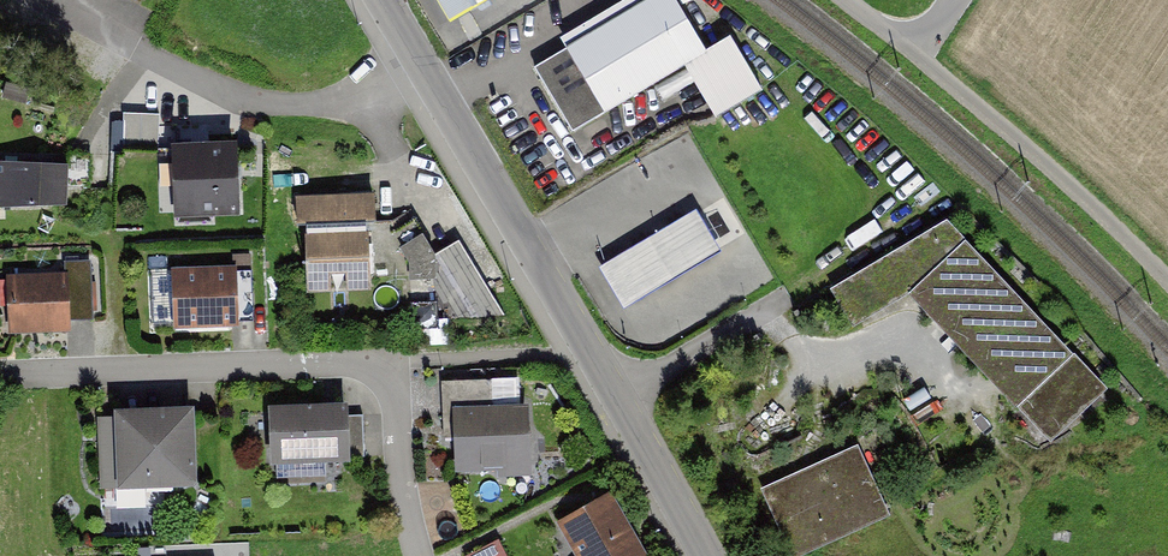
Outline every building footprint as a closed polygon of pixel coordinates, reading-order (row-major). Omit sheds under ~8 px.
[(148,8),(152,0),(132,0),(148,8)] [(448,28),(496,0),(432,0),(448,28)] [(669,0),(643,0),(537,64),(578,131),(703,56),(669,0)] [(31,91),(5,84),(0,103),(27,109),(31,91)] [(126,114),(125,141),(159,142),(160,115),(126,114)] [(234,140),(168,145),(173,222),(239,217),(234,140)] [(0,156),(0,210),(68,209),(67,155),(0,156)] [(374,195),(295,197),(296,228),(301,228),(303,295),(331,294),(331,276),(346,275),(347,293),(370,292),(368,234),(375,234),(374,195)] [(722,252),(696,212),(598,268),(624,310),(722,252)] [(959,242),(908,290),(1043,434),(1094,386),(959,242)] [(404,250),(413,283),(437,277),(428,244),(404,250)] [(232,268),(170,270),(171,277),(152,277),(153,325),(173,324),(173,331),(240,329),(240,323),(255,323),(253,253),(232,253),(232,268)] [(0,280),(0,311),(3,311),(4,336),(65,333),(65,322),(94,321),(92,262),(61,263),(62,278),(0,280)] [(438,304),(410,305),(411,330),(422,330),(422,346),(433,345),(432,330),(439,330),(438,304)] [(492,378),(440,380),(442,443),(450,443),(451,472),(533,469),(531,404),(493,405),(492,378)] [(343,405),(266,409),(270,473),(346,469),(346,461),(365,459),(363,417),(344,418),(343,405)] [(191,408),(112,412),(112,420),(97,421),(100,492),(195,487),(191,408)] [(854,451),(763,490),(792,555),(811,555),(886,523),(854,451)] [(554,527),(571,555),(645,555),(647,555),(611,494),(554,527)] [(466,555),(506,555),(497,540),(466,555)]
